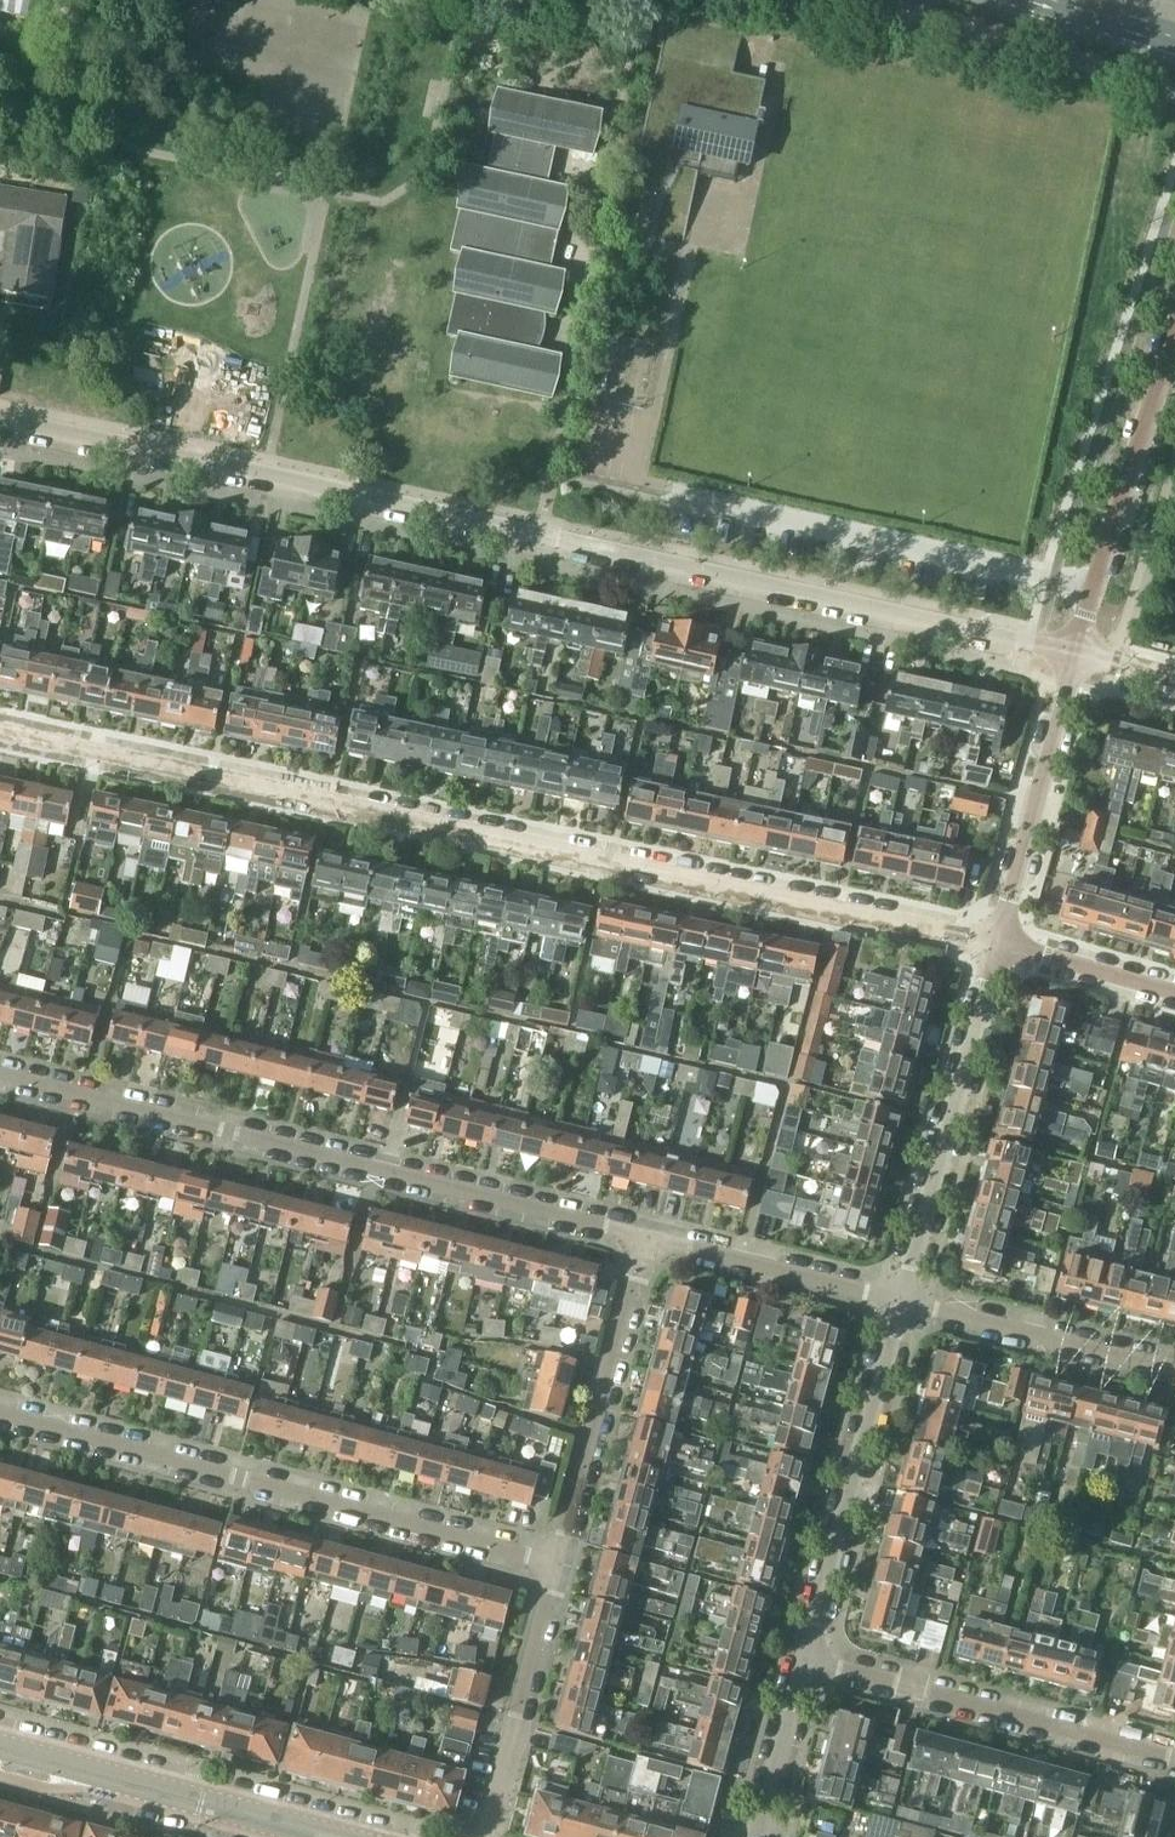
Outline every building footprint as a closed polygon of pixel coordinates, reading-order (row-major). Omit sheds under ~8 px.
[(1,19),(2,14),(28,20),(32,0),(0,0),(0,19),(1,19)] [(748,167),(766,82),(659,59),(640,150),(623,229),(683,242),(697,176),(735,184),(739,164),(746,166),(746,167),(748,167)] [(544,187),(553,146),(593,154),(601,116),(497,94),(489,132),(498,134),(489,175),(466,170),(458,209),(460,210),(450,253),(462,256),(454,293),(456,294),(447,337),(459,340),(451,377),(552,399),(561,360),(535,354),(543,312),(556,315),(565,276),(548,272),(557,230),(559,231),(567,192),(544,187)] [(10,233),(0,291),(0,292),(52,300),(69,198),(67,198),(67,200),(49,197),(49,195),(48,195),(48,197),(32,194),(32,192),(31,192),(30,194),(15,191),(16,190),(14,189),(14,191),(0,189),(0,231),(10,233)] [(8,576),(12,554),(25,489),(14,487),(14,483),(0,480),(0,575),(8,576)] [(25,489),(12,554),(23,556),(28,527),(46,531),(54,491),(37,488),(36,491),(25,489)] [(46,531),(43,543),(72,549),(82,501),(71,498),(72,495),(54,491),(46,531)] [(72,551),(72,552),(73,552),(89,555),(92,540),(105,543),(112,507),(109,506),(110,502),(94,499),(93,503),(82,501),(72,549),(72,551)] [(128,534),(125,549),(128,550),(128,552),(145,555),(139,583),(151,586),(153,577),(165,520),(154,518),(155,514),(139,511),(138,514),(136,514),(131,534),(128,534)] [(165,520),(153,577),(164,579),(168,560),(186,564),(195,520),(178,516),(176,522),(165,520)] [(195,520),(186,564),(200,567),(197,581),(211,584),(222,532),(211,530),(213,524),(195,520)] [(211,584),(208,599),(209,599),(209,600),(218,602),(221,587),(226,588),(229,573),(244,576),(252,538),(249,537),(250,534),(234,530),(234,534),(222,532),(211,584)] [(264,570),(259,597),(281,602),(285,585),(303,588),(312,545),(294,541),(293,546),(281,544),(275,573),(264,570)] [(303,588),(302,595),(332,601),(342,557),(330,555),(331,549),(312,545),(303,588)] [(362,582),(359,597),(362,598),(359,610),(378,614),(375,632),(385,634),(399,568),(371,562),(366,583),(362,582)] [(399,568),(385,634),(394,636),(401,608),(419,612),(428,574),(399,568)] [(17,571),(14,586),(34,590),(34,589),(37,576),(17,571)] [(103,599),(117,602),(122,576),(109,573),(103,599)] [(37,576),(34,589),(47,592),(55,593),(58,579),(37,574),(37,576)] [(428,574),(419,612),(438,616),(435,631),(436,631),(433,645),(442,648),(445,633),(449,619),(457,581),(428,574)] [(77,577),(68,575),(64,590),(98,597),(100,582),(77,577)] [(449,619),(445,633),(455,635),(458,621),(459,621),(478,625),(486,587),(457,581),(449,619)] [(5,598),(8,584),(0,582),(0,597),(5,598)] [(515,594),(507,632),(535,638),(544,600),(515,594)] [(160,598),(149,596),(145,613),(174,619),(177,608),(159,604),(160,598)] [(209,600),(209,599),(208,599),(199,597),(196,609),(206,611),(208,602),(209,600)] [(98,607),(99,602),(95,602),(80,598),(79,603),(98,607)] [(533,650),(529,666),(541,669),(548,642),(548,641),(564,644),(573,606),(544,600),(535,638),(536,638),(536,639),(533,650)] [(206,611),(205,618),(221,621),(224,605),(208,602),(206,611)] [(573,606),(564,644),(582,648),(583,648),(580,661),(576,677),(587,679),(591,664),(594,650),(593,650),(601,612),(573,606)] [(260,637),(266,611),(266,610),(251,607),(245,634),(260,637)] [(140,611),(128,609),(126,619),(137,622),(140,611)] [(594,650),(591,664),(602,666),(605,653),(622,657),(631,619),(601,612),(593,650),(594,650)] [(28,613),(23,632),(27,633),(38,635),(41,622),(42,616),(28,613)] [(38,635),(25,691),(36,693),(35,697),(52,700),(59,662),(43,659),(50,624),(41,622),(38,635)] [(321,649),(335,652),(341,627),(327,624),(321,649)] [(646,653),(643,666),(663,670),(664,668),(682,672),(691,628),(672,624),(671,629),(660,627),(654,655),(646,653)] [(358,631),(341,627),(335,652),(352,656),(358,631)] [(682,672),(680,681),(715,689),(719,670),(714,669),(721,640),(710,638),(711,633),(691,628),(682,672)] [(0,674),(0,686),(1,686),(0,689),(14,692),(15,689),(25,691),(38,635),(27,633),(26,640),(8,636),(0,674)] [(445,633),(442,648),(452,650),(455,635),(445,633)] [(146,656),(133,714),(144,716),(143,719),(160,723),(168,685),(164,684),(165,680),(152,677),(159,645),(148,642),(147,646),(145,656),(146,656)] [(300,645),(297,644),(284,642),(281,657),(296,660),(300,645)] [(750,645),(741,683),(770,690),(779,652),(767,649),(768,645),(753,642),(752,646),(750,645)] [(59,662),(52,700),(68,704),(69,700),(79,702),(91,645),(82,643),(80,652),(62,648),(59,662)] [(91,645),(79,702),(90,705),(89,708),(106,712),(114,674),(97,670),(101,647),(91,645)] [(297,660),(298,657),(310,660),(312,647),(300,645),(296,660),(297,660)] [(443,648),(438,670),(463,674),(473,677),(479,675),(481,664),(455,651),(443,648)] [(519,664),(529,666),(533,650),(523,648),(519,664)] [(779,652),(770,690),(799,696),(809,652),(791,649),(790,654),(779,652)] [(809,652),(799,696),(816,700),(813,712),(825,715),(828,702),(836,664),(825,662),(826,656),(809,652)] [(114,674),(106,712),(122,715),(123,712),(133,714),(146,656),(145,656),(135,654),(131,673),(129,673),(128,677),(114,674)] [(168,685),(160,723),(176,727),(177,723),(188,725),(200,668),(203,656),(192,654),(187,679),(185,678),(182,688),(168,685)] [(327,657),(324,671),(333,673),(336,659),(327,657)] [(502,662),(486,658),(485,658),(480,678),(482,678),(481,684),(496,688),(502,662)] [(836,664),(828,702),(857,709),(865,671),(863,670),(863,666),(849,663),(848,667),(836,664)] [(602,666),(591,664),(588,680),(598,682),(602,666)] [(235,689),(225,733),(229,734),(228,737),(242,740),(243,737),(253,739),(265,681),(268,669),(260,667),(259,672),(256,672),(251,692),(235,689)] [(200,668),(188,725),(198,727),(197,731),(211,734),(212,731),(215,731),(222,697),(204,693),(209,670),(200,668)] [(894,677),(885,715),(915,721),(923,683),(894,677)] [(265,681),(253,739),(264,741),(263,745),(280,748),(290,698),(273,694),(275,684),(265,681)] [(524,694),(537,696),(539,683),(527,681),(524,694)] [(625,711),(630,685),(619,682),(613,708),(625,711)] [(912,734),(911,739),(922,741),(926,723),(943,727),(951,689),(923,683),(915,721),(912,734)] [(630,685),(625,711),(640,715),(646,689),(630,685)] [(566,687),(564,698),(581,702),(584,690),(566,687)] [(951,689),(943,727),(972,734),(980,696),(951,689)] [(290,698),(280,748),(296,752),(297,748),(307,750),(319,693),(309,691),(307,701),(290,698)] [(319,693),(307,750),(318,753),(317,756),(331,759),(332,756),(335,756),(342,722),(325,718),(326,710),(328,710),(331,695),(319,692),(319,693)] [(972,734),(969,746),(981,749),(983,736),(1001,740),(1009,702),(980,696),(972,734)] [(354,715),(347,749),(374,755),(386,699),(377,697),(372,719),(354,715)] [(386,699),(374,755),(401,761),(408,726),(395,723),(396,718),(393,714),(396,701),(386,699)] [(753,715),(763,718),(767,702),(757,700),(753,715)] [(708,702),(703,728),(714,730),(716,730),(721,705),(708,702)] [(767,702),(763,718),(762,723),(775,726),(779,705),(767,702)] [(721,705),(716,730),(729,733),(734,708),(721,705)] [(430,707),(427,722),(437,724),(440,709),(430,707)] [(435,732),(428,766),(455,772),(462,738),(448,735),(448,734),(449,730),(447,730),(449,724),(447,724),(450,711),(440,709),(437,724),(435,732)] [(819,740),(822,730),(825,715),(813,712),(808,737),(819,740)] [(825,715),(822,730),(832,732),(835,717),(825,715)] [(516,749),(509,783),(537,789),(549,733),(552,720),(541,718),(534,753),(533,753),(516,749)] [(462,738),(455,772),(481,778),(494,721),(484,719),(480,741),(462,738)] [(494,721),(481,778),(509,783),(516,749),(500,746),(505,723),(494,721)] [(408,726),(401,761),(428,766),(435,732),(426,730),(408,726)] [(1110,726),(1101,764),(1115,767),(1114,771),(1116,772),(1109,801),(1123,804),(1123,802),(1124,803),(1131,771),(1140,734),(1110,726)] [(898,747),(909,749),(911,734),(901,732),(898,747)] [(549,733),(537,789),(563,795),(570,761),(572,750),(557,747),(559,735),(549,733)] [(846,759),(860,762),(865,737),(852,734),(846,759)] [(1131,771),(1124,803),(1133,805),(1140,774),(1158,778),(1167,741),(1140,734),(1131,771)] [(602,743),(590,801),(618,807),(626,772),(627,764),(611,760),(616,737),(604,735),(602,743)] [(700,735),(696,753),(709,756),(713,738),(700,735)] [(874,765),(879,740),(865,737),(860,762),(874,765)] [(570,761),(563,795),(590,801),(602,743),(593,741),(590,753),(588,764),(570,761)] [(742,741),(740,751),(752,753),(754,744),(742,741)] [(1158,778),(1174,783),(1174,743),(1167,741),(1158,778)] [(966,761),(969,746),(958,744),(955,759),(966,761)] [(976,768),(981,749),(969,746),(966,761),(962,782),(988,788),(993,771),(976,768)] [(633,784),(625,818),(653,824),(667,762),(668,756),(658,754),(651,788),(650,788),(633,784)] [(832,778),(835,765),(808,759),(805,772),(818,774),(832,778)] [(667,762),(653,824),(680,830),(687,795),(671,792),(677,764),(667,762)] [(935,767),(916,763),(914,773),(932,777),(935,767)] [(863,772),(835,765),(832,778),(861,784),(863,772)] [(687,795),(680,830),(707,835),(721,768),(712,766),(704,799),(687,795)] [(721,768),(707,835),(733,841),(741,807),(725,803),(732,770),(721,768)] [(741,807),(733,841),(761,847),(776,781),(777,778),(777,776),(777,774),(773,773),(767,772),(762,791),(745,788),(741,807)] [(805,772),(802,789),(808,790),(817,779),(818,774),(805,772)] [(872,774),(869,787),(898,794),(901,781),(872,774)] [(928,782),(907,776),(904,789),(925,795),(928,782)] [(776,781),(761,847),(788,853),(795,817),(779,813),(786,783),(776,781),(777,778),(776,781)] [(6,832),(10,815),(17,784),(0,781),(0,830),(6,832)] [(17,784),(10,815),(24,818),(18,845),(33,849),(45,790),(17,784)] [(45,790),(33,849),(44,851),(50,824),(68,827),(74,796),(45,790)] [(991,799),(956,791),(951,812),(986,820),(991,799)] [(96,796),(87,840),(96,842),(95,846),(114,850),(118,831),(124,799),(111,796),(110,799),(96,796)] [(124,799),(118,831),(145,837),(151,808),(138,805),(139,802),(124,799)] [(140,858),(138,867),(165,872),(166,873),(168,861),(178,810),(164,808),(164,811),(151,808),(145,837),(140,858)] [(178,810),(168,861),(185,864),(181,884),(191,886),(205,819),(192,817),(193,814),(178,810)] [(1120,819),(1091,811),(1086,830),(1115,838),(1120,819)] [(860,832),(853,866),(880,872),(892,814),(883,812),(878,835),(860,832)] [(892,814),(880,872),(908,878),(915,843),(898,840),(904,817),(892,814)] [(915,843),(908,878),(934,883),(947,825),(948,825),(950,816),(941,814),(939,824),(938,823),(932,847),(915,843)] [(795,817),(788,853),(815,858),(824,823),(795,817)] [(205,819),(191,886),(201,888),(204,873),(221,877),(226,855),(233,822),(218,819),(218,822),(205,819)] [(233,822),(226,855),(252,860),(253,860),(259,831),(246,828),(247,825),(233,822)] [(824,823),(815,858),(843,864),(850,830),(851,828),(824,823)] [(947,825),(934,883),(962,889),(970,855),(954,852),(955,845),(960,827),(948,825),(947,825)] [(249,877),(246,893),(256,894),(259,881),(275,884),(276,885),(287,833),(272,830),(272,834),(259,831),(253,860),(252,860),(252,863),(249,877)] [(1101,854),(1110,856),(1115,838),(1086,830),(1081,848),(1101,854)] [(275,884),(274,888),(293,892),(291,901),(300,903),(313,842),(300,840),(300,836),(287,833),(276,885),(275,884)] [(1162,835),(1159,844),(1171,847),(1173,838),(1162,835)] [(18,845),(17,852),(32,855),(33,849),(18,845)] [(1064,908),(1061,919),(1064,920),(1063,923),(1077,928),(1078,924),(1089,927),(1106,868),(1110,856),(1101,854),(1098,867),(1096,866),(1089,890),(1071,884),(1064,908)] [(313,888),(311,899),(338,904),(340,894),(347,860),(320,855),(313,888)] [(123,877),(135,880),(138,867),(140,858),(128,856),(123,877)] [(340,894),(338,904),(366,910),(368,900),(367,900),(374,866),(347,860),(340,894)] [(30,861),(27,876),(42,879),(45,864),(30,861)] [(374,866),(367,900),(368,900),(384,903),(379,931),(389,933),(395,905),(402,872),(374,866)] [(1106,868),(1089,927),(1101,930),(1100,934),(1116,939),(1127,899),(1110,894),(1116,871),(1106,868)] [(395,905),(389,933),(399,935),(402,919),(418,922),(421,911),(428,877),(402,872),(395,905)] [(1127,899),(1116,939),(1133,943),(1134,940),(1145,943),(1165,874),(1154,872),(1148,894),(1129,889),(1127,899)] [(1145,943),(1156,946),(1155,950),(1172,955),(1174,944),(1174,914),(1167,912),(1170,901),(1168,900),(1174,877),(1165,874),(1145,943)] [(245,897),(246,893),(249,877),(239,875),(235,895),(245,897)] [(421,911),(418,922),(420,923),(420,921),(437,925),(432,947),(442,949),(443,945),(442,944),(448,917),(455,883),(428,877),(421,911)] [(448,917),(442,944),(443,945),(453,947),(457,930),(472,933),(475,922),(482,889),(455,883),(448,917)] [(76,886),(71,910),(84,914),(90,890),(76,886)] [(475,922),(472,933),(490,937),(487,954),(496,956),(498,951),(503,928),(510,895),(482,889),(475,922)] [(503,928),(498,951),(508,953),(510,944),(526,948),(529,934),(536,900),(510,895),(503,928)] [(536,900),(529,934),(545,937),(541,961),(551,963),(556,940),(563,906),(536,900)] [(158,907),(146,904),(140,929),(153,931),(158,907)] [(594,938),(590,957),(617,963),(621,944),(629,910),(601,904),(594,938)] [(556,940),(551,963),(563,965),(567,942),(584,946),(591,912),(563,906),(556,940)] [(5,921),(8,910),(0,908),(0,919),(5,921)] [(101,908),(100,918),(115,920),(117,911),(101,908)] [(617,963),(615,974),(625,976),(629,960),(645,963),(648,949),(655,915),(629,910),(621,944),(617,963)] [(10,926),(25,930),(29,915),(16,912),(10,926)] [(29,915),(25,930),(42,934),(45,919),(29,915)] [(654,986),(640,1049),(655,1052),(656,1047),(657,1047),(664,1010),(667,993),(669,985),(674,955),(682,921),(655,915),(648,949),(645,963),(663,967),(658,986),(654,986)] [(77,942),(98,947),(103,924),(82,919),(77,942)] [(674,955),(669,985),(682,987),(688,958),(702,961),(709,927),(682,921),(674,955)] [(124,929),(105,924),(99,948),(118,952),(124,929)] [(173,924),(169,941),(179,943),(183,926),(173,924)] [(260,955),(265,932),(261,931),(259,941),(242,937),(244,928),(239,927),(234,949),(260,955)] [(709,927),(702,961),(706,962),(705,967),(717,969),(713,990),(715,990),(713,1003),(721,1004),(723,995),(736,933),(709,927)] [(204,948),(206,942),(208,935),(182,930),(179,943),(204,948)] [(265,932),(260,955),(288,961),(291,949),(264,942),(267,933),(265,932)] [(736,933),(723,995),(736,998),(738,987),(753,990),(757,972),(756,972),(763,938),(736,933)] [(763,938),(756,972),(757,972),(774,976),(768,1004),(777,1006),(781,990),(783,978),(790,944),(763,938)] [(324,970),(326,958),(330,942),(319,940),(316,955),(300,952),(297,964),(324,970)] [(150,945),(136,942),(134,953),(148,956),(150,945)] [(150,959),(160,962),(164,946),(153,943),(150,959)] [(781,990),(777,1006),(788,1008),(794,980),(812,984),(819,950),(790,944),(783,978),(781,990)] [(830,945),(822,973),(841,978),(849,951),(830,945)] [(175,948),(164,946),(160,962),(171,964),(175,948)] [(206,973),(217,975),(221,959),(210,956),(206,973)] [(324,970),(352,976),(354,964),(326,958),(324,970)] [(60,983),(65,962),(53,959),(48,980),(60,983)] [(231,961),(221,959),(217,975),(227,978),(231,961)] [(381,970),(354,964),(352,976),(378,982),(381,970)] [(381,968),(381,970),(378,982),(378,984),(405,989),(408,974),(381,968)] [(263,986),(274,988),(277,972),(267,969),(263,986)] [(863,984),(863,985),(868,987),(869,985),(931,1002),(933,995),(937,996),(940,983),(936,982),(937,980),(919,975),(920,973),(906,969),(905,972),(904,971),(901,983),(866,974),(863,984)] [(288,974),(277,972),(274,988),(285,991),(288,974)] [(835,999),(841,978),(822,973),(817,994),(832,998),(835,999)] [(5,1026),(15,987),(18,978),(7,975),(5,985),(0,983),(0,1024),(5,1026)] [(15,987),(5,1026),(34,1033),(43,994),(46,982),(19,976),(16,988),(15,987)] [(319,999),(329,1001),(332,985),(323,982),(319,999)] [(431,1001),(457,1007),(461,990),(435,984),(431,1001)] [(344,987),(332,985),(329,1001),(340,1004),(344,987)] [(868,987),(866,996),(895,1004),(892,1014),(929,1024),(933,1010),(929,1009),(931,1002),(869,985),(868,987)] [(75,987),(72,1002),(82,1004),(86,990),(75,987)] [(484,1010),(511,1016),(515,996),(488,990),(484,1010)] [(377,1012),(387,1015),(391,998),(362,992),(358,1007),(377,1011),(377,1012)] [(815,993),(810,1014),(827,1018),(832,998),(817,994),(815,993)] [(43,994),(34,1033),(62,1040),(72,1002),(43,994)] [(515,996),(511,1016),(512,1017),(512,1015),(520,1017),(538,1021),(541,1008),(524,1005),(525,998),(515,996)] [(419,1005),(391,998),(387,1015),(398,1017),(399,1014),(421,1019),(423,1012),(419,1005)] [(1030,999),(1027,1011),(1031,1012),(1028,1022),(1077,1035),(1087,1038),(1115,1045),(1121,1023),(1104,1018),(1101,1031),(1065,1021),(1069,1008),(1068,1008),(1069,1005),(1056,1002),(1056,1004),(1034,999),(1034,1000),(1030,999)] [(72,1002),(62,1040),(91,1047),(100,1009),(82,1004),(72,1002)] [(118,1002),(108,1041),(137,1048),(145,1017),(147,1009),(118,1002)] [(541,1008),(538,1021),(568,1027),(571,1014),(541,1008)] [(857,1018),(855,1027),(856,1027),(919,1044),(921,1037),(925,1039),(929,1024),(892,1014),(872,1009),(869,1021),(857,1018)] [(667,1050),(675,1012),(664,1010),(657,1047),(667,1050)] [(578,1012),(575,1028),(603,1034),(607,1018),(578,1012)] [(172,1029),(165,1056),(194,1063),(201,1032),(204,1021),(176,1013),(172,1029)] [(464,1015),(453,1013),(449,1029),(460,1032),(464,1015)] [(810,1014),(805,1035),(822,1039),(827,1018),(810,1014)] [(460,1032),(488,1038),(492,1021),(464,1015),(460,1032)] [(145,1017),(137,1048),(165,1056),(172,1029),(155,1025),(156,1020),(152,1019),(145,1017)] [(607,1017),(607,1018),(603,1034),(626,1040),(630,1023),(607,1017)] [(496,1040),(516,1044),(520,1028),(492,1021),(488,1038),(496,1040)] [(1022,1031),(1018,1043),(1057,1054),(1060,1042),(1074,1046),(1077,1035),(1028,1022),(1025,1032),(1022,1031)] [(1133,1065),(1117,1117),(1128,1120),(1152,1033),(1143,1030),(1144,1026),(1133,1023),(1132,1027),(1130,1026),(1120,1061),(1133,1065)] [(856,1027),(854,1036),(884,1045),(881,1056),(918,1067),(922,1052),(918,1051),(919,1044),(856,1027)] [(531,1031),(520,1028),(516,1044),(527,1047),(531,1031)] [(575,1058),(578,1042),(580,1034),(551,1028),(549,1035),(566,1039),(563,1055),(575,1058)] [(201,1032),(194,1063),(222,1070),(229,1044),(211,1039),(212,1035),(201,1032)] [(1152,1033),(1128,1120),(1137,1122),(1148,1084),(1160,1087),(1174,1035),(1163,1032),(1162,1035),(1152,1033)] [(575,1058),(584,1060),(589,1037),(580,1034),(578,1042),(575,1058)] [(822,1039),(805,1035),(800,1058),(815,1061),(817,1062),(822,1039)] [(1160,1087),(1174,1092),(1174,1035),(1160,1087)] [(488,1038),(484,1056),(493,1058),(496,1059),(498,1050),(494,1049),(496,1040),(488,1038)] [(1087,1038),(1084,1048),(1112,1056),(1115,1046),(1115,1045),(1087,1038)] [(229,1044),(222,1070),(250,1077),(258,1046),(247,1043),(246,1044),(245,1048),(241,1047),(229,1044)] [(1018,1043),(1015,1056),(1018,1057),(1016,1066),(1090,1087),(1093,1076),(1054,1065),(1057,1054),(1018,1043)] [(684,1055),(700,1058),(702,1047),(686,1044),(684,1055)] [(739,1052),(735,1068),(737,1068),(737,1070),(756,1075),(762,1049),(742,1044),(740,1052),(739,1052)] [(788,1080),(795,1049),(770,1044),(763,1074),(788,1080)] [(258,1046),(250,1077),(279,1084),(285,1058),(268,1053),(269,1049),(258,1046)] [(709,1061),(735,1068),(739,1052),(712,1046),(709,1061)] [(619,1051),(605,1048),(599,1073),(613,1077),(619,1051)] [(285,1058),(279,1084),(307,1091),(317,1052),(305,1049),(302,1062),(285,1058)] [(858,1063),(856,1072),(908,1086),(910,1080),(914,1081),(918,1067),(881,1056),(861,1051),(858,1063)] [(317,1052),(307,1091),(335,1098),(342,1072),(343,1072),(346,1059),(317,1052)] [(634,1055),(623,1052),(619,1068),(630,1071),(634,1055)] [(645,1057),(634,1055),(630,1071),(641,1074),(645,1057)] [(484,1056),(475,1089),(485,1091),(493,1058),(484,1056)] [(810,1084),(815,1061),(800,1058),(794,1080),(810,1084)] [(371,1075),(364,1105),(392,1112),(399,1086),(404,1067),(375,1060),(371,1075)] [(687,1084),(688,1085),(692,1068),(680,1065),(676,1082),(687,1084)] [(1010,1075),(1006,1088),(1045,1098),(1048,1087),(1087,1097),(1090,1087),(1016,1066),(1013,1076),(1010,1075)] [(701,1071),(692,1068),(688,1085),(697,1087),(700,1087),(710,1090),(714,1074),(701,1071)] [(342,1072),(335,1098),(364,1105),(371,1075),(360,1072),(359,1076),(343,1072),(342,1072)] [(856,1072),(850,1094),(902,1108),(903,1106),(907,1107),(910,1094),(906,1093),(908,1086),(856,1072)] [(618,1079),(601,1075),(597,1092),(614,1096),(618,1079)] [(733,1078),(719,1075),(716,1089),(730,1092),(733,1078)] [(737,1079),(733,1095),(744,1098),(748,1081),(737,1079)] [(416,1082),(404,1125),(405,1126),(434,1133),(444,1094),(446,1088),(416,1080),(416,1082)] [(776,1088),(748,1081),(744,1098),(754,1100),(753,1103),(775,1108),(779,1094),(776,1088)] [(687,1084),(685,1092),(698,1096),(699,1094),(700,1087),(697,1087),(688,1085),(687,1084)] [(808,1089),(793,1085),(787,1107),(802,1110),(808,1089)] [(1006,1088),(1003,1101),(1006,1102),(1004,1111),(1078,1131),(1090,1135),(1091,1131),(1084,1121),(1042,1110),(1045,1098),(1006,1088)] [(444,1094),(434,1133),(463,1140),(473,1102),(444,1094)] [(473,1102),(463,1140),(491,1147),(501,1108),(473,1102)] [(611,1145),(604,1175),(632,1183),(641,1145),(624,1141),(633,1105),(622,1102),(613,1137),(611,1145)] [(834,1108),(832,1118),(842,1121),(895,1136),(896,1129),(901,1130),(904,1117),(900,1116),(901,1114),(856,1102),(853,1114),(846,1112),(834,1108)] [(783,1123),(798,1127),(802,1111),(787,1107),(783,1123)] [(501,1108),(491,1147),(519,1154),(526,1128),(529,1116),(501,1108)] [(998,1120),(994,1132),(998,1133),(997,1134),(1033,1144),(1036,1131),(1075,1142),(1078,1131),(1004,1111),(1001,1121),(998,1120)] [(0,1124),(0,1148),(11,1150),(10,1155),(19,1158),(22,1158),(29,1127),(1,1120),(0,1124)] [(842,1121),(840,1131),(859,1136),(856,1148),(893,1158),(897,1143),(893,1142),(895,1136),(842,1121)] [(553,1135),(547,1161),(576,1168),(586,1130),(557,1123),(553,1135)] [(19,1158),(17,1169),(46,1176),(50,1160),(57,1134),(29,1127),(22,1158),(19,1158)] [(526,1128),(519,1154),(547,1161),(553,1135),(526,1128)] [(586,1130),(576,1168),(604,1175),(611,1145),(613,1137),(586,1130)] [(796,1135),(781,1132),(776,1150),(792,1154),(796,1135)] [(991,1143),(988,1156),(992,1158),(990,1164),(1039,1178),(1045,1156),(996,1142),(995,1144),(991,1143)] [(1117,1146),(1099,1143),(1096,1156),(1114,1160),(1117,1146)] [(641,1145),(632,1183),(660,1190),(669,1152),(641,1145)] [(63,1174),(60,1186),(89,1194),(91,1185),(90,1185),(98,1154),(70,1147),(63,1173),(63,1174)] [(834,1154),(831,1164),(883,1178),(885,1171),(889,1172),(893,1158),(856,1148),(852,1159),(834,1154)] [(669,1152),(660,1190),(688,1197),(697,1159),(681,1155),(669,1152)] [(1137,1167),(1159,1173),(1162,1159),(1140,1153),(1137,1167)] [(98,1154),(90,1185),(91,1185),(102,1187),(103,1183),(120,1188),(126,1161),(98,1154)] [(775,1154),(771,1170),(787,1175),(788,1174),(792,1175),(796,1159),(775,1154)] [(697,1159),(688,1197),(716,1204),(725,1166),(697,1159)] [(126,1161),(120,1188),(137,1192),(136,1197),(147,1199),(154,1168),(126,1161)] [(1101,1182),(1107,1184),(1110,1171),(1105,1169),(1105,1167),(1090,1163),(1087,1180),(1101,1183),(1101,1182)] [(831,1164),(828,1175),(847,1180),(844,1189),(844,1190),(882,1200),(886,1186),(881,1185),(883,1178),(831,1164)] [(984,1170),(980,1184),(1020,1195),(1023,1184),(1023,1183),(1041,1188),(1041,1189),(1076,1199),(1079,1189),(1062,1184),(1039,1178),(990,1164),(988,1171),(984,1170)] [(1174,1181),(1174,1166),(1168,1164),(1164,1179),(1174,1181)] [(725,1166),(716,1204),(744,1211),(745,1211),(755,1173),(725,1166)] [(154,1168),(147,1199),(158,1202),(159,1198),(176,1202),(183,1175),(154,1168)] [(770,1170),(765,1191),(782,1195),(787,1175),(771,1170),(770,1170)] [(1111,1171),(1110,1171),(1107,1184),(1105,1193),(1127,1198),(1132,1176),(1111,1170),(1111,1171)] [(1062,1184),(1079,1188),(1082,1177),(1065,1173),(1062,1183),(1062,1184)] [(176,1202),(172,1215),(201,1223),(203,1214),(211,1183),(183,1175),(176,1202)] [(211,1183),(203,1214),(214,1217),(216,1212),(233,1216),(239,1190),(211,1183)] [(825,1184),(820,1206),(872,1220),(874,1213),(878,1214),(882,1200),(844,1190),(825,1184)] [(980,1184),(976,1198),(980,1200),(979,1206),(1058,1228),(1061,1218),(1046,1213),(1045,1214),(1017,1206),(1020,1195),(980,1184)] [(239,1190),(233,1216),(250,1221),(249,1225),(250,1225),(260,1228),(260,1227),(268,1197),(239,1190)] [(765,1191),(759,1214),(789,1222),(792,1209),(807,1213),(836,1220),(833,1233),(834,1233),(834,1236),(847,1239),(847,1237),(866,1242),(866,1240),(871,1241),(874,1228),(870,1227),(872,1220),(820,1206),(782,1195),(765,1191)] [(260,1227),(260,1228),(271,1231),(271,1230),(272,1226),(289,1230),(296,1204),(268,1197),(260,1227)] [(296,1204),(289,1230),(307,1235),(306,1239),(316,1242),(323,1211),(296,1204)] [(972,1212),(969,1226),(1009,1237),(1012,1226),(1040,1233),(1040,1234),(1055,1238),(1058,1228),(979,1206),(977,1213),(972,1212)] [(14,1224),(5,1222),(1,1237),(33,1246),(42,1215),(18,1209),(14,1224)] [(316,1242),(313,1251),(344,1258),(354,1218),(323,1211),(316,1242)] [(371,1213),(362,1252),(389,1259),(399,1220),(371,1213)] [(48,1217),(40,1247),(61,1252),(68,1222),(48,1217)] [(1071,1239),(1057,1294),(1059,1294),(1058,1298),(1071,1302),(1072,1297),(1079,1299),(1095,1237),(1099,1221),(1088,1218),(1082,1242),(1071,1239)] [(399,1220),(389,1259),(417,1266),(421,1253),(427,1227),(399,1220)] [(1113,1254),(1099,1309),(1114,1312),(1115,1308),(1121,1310),(1141,1230),(1143,1223),(1133,1221),(1124,1257),(1113,1254)] [(969,1226),(965,1241),(969,1242),(967,1249),(1032,1266),(1035,1257),(1005,1248),(1009,1237),(969,1226)] [(417,1266),(417,1268),(446,1275),(447,1272),(449,1262),(456,1234),(427,1227),(421,1253),(417,1266)] [(1141,1230),(1121,1310),(1128,1311),(1127,1316),(1141,1319),(1151,1280),(1140,1277),(1151,1233),(1141,1230)] [(1141,1319),(1156,1323),(1157,1319),(1164,1320),(1174,1275),(1174,1233),(1166,1265),(1167,1265),(1163,1283),(1151,1280),(1141,1319)] [(449,1262),(447,1272),(474,1280),(484,1241),(456,1234),(449,1262)] [(1095,1237),(1079,1299),(1086,1301),(1085,1305),(1099,1309),(1113,1254),(1116,1242),(1095,1237)] [(67,1238),(63,1253),(73,1256),(77,1240),(67,1238)] [(77,1240),(73,1256),(83,1259),(88,1243),(77,1240)] [(484,1241),(474,1280),(475,1280),(502,1286),(512,1248),(484,1241)] [(146,1275),(159,1278),(164,1251),(153,1248),(146,1275)] [(512,1248),(502,1286),(530,1294),(540,1255),(512,1248)] [(961,1254),(958,1267),(962,1268),(961,1271),(982,1276),(982,1279),(994,1282),(994,1279),(996,1280),(1000,1267),(1018,1272),(1018,1274),(1039,1279),(1036,1292),(1050,1295),(1056,1273),(1032,1266),(967,1249),(965,1255),(961,1254)] [(4,1267),(14,1269),(19,1253),(8,1251),(4,1267)] [(119,1268),(130,1271),(134,1255),(123,1252),(119,1268)] [(19,1253),(14,1269),(25,1272),(29,1256),(19,1253)] [(144,1258),(134,1255),(130,1271),(140,1274),(144,1258)] [(540,1255),(530,1294),(532,1294),(559,1301),(568,1262),(540,1255)] [(61,1281),(72,1284),(76,1268),(47,1261),(45,1271),(62,1276),(61,1281)] [(568,1262),(559,1301),(589,1309),(599,1270),(568,1262)] [(175,1283),(186,1286),(190,1270),(179,1267),(175,1283)] [(86,1271),(76,1268),(72,1284),(82,1286),(86,1271)] [(373,1281),(384,1284),(387,1272),(376,1269),(373,1281)] [(190,1270),(186,1286),(196,1289),(200,1272),(190,1270)] [(101,1286),(128,1293),(132,1278),(105,1271),(104,1275),(101,1286)] [(91,1272),(87,1288),(99,1291),(101,1286),(104,1275),(91,1272)] [(1164,1320),(1170,1322),(1169,1326),(1174,1328),(1174,1275),(1164,1320)] [(144,1281),(132,1278),(128,1293),(140,1296),(144,1281)] [(232,1298),(243,1300),(246,1284),(236,1282),(232,1298)] [(257,1287),(246,1284),(243,1300),(253,1303),(257,1287)] [(316,1302),(301,1299),(296,1315),(309,1318),(310,1317),(311,1318),(332,1323),(340,1295),(319,1289),(316,1302)] [(671,1290),(668,1303),(672,1304),(670,1311),(723,1325),(740,1330),(750,1333),(757,1306),(740,1301),(735,1317),(725,1315),(725,1316),(706,1311),(709,1298),(707,1298),(708,1295),(695,1292),(695,1294),(676,1289),(676,1291),(671,1290)] [(173,1295),(160,1291),(148,1335),(161,1339),(173,1295)] [(408,1298),(395,1294),(390,1314),(404,1317),(408,1298)] [(173,1311),(184,1314),(188,1298),(177,1295),(173,1311)] [(288,1313),(296,1315),(301,1299),(292,1297),(288,1313)] [(188,1298),(184,1314),(194,1316),(198,1300),(188,1298)] [(607,1310),(592,1306),(589,1316),(603,1321),(607,1310)] [(763,1307),(756,1332),(774,1336),(783,1339),(783,1338),(836,1353),(838,1346),(842,1347),(846,1334),(841,1333),(842,1331),(823,1326),(824,1323),(811,1320),(811,1322),(799,1319),(795,1332),(776,1327),(780,1312),(763,1307)] [(230,1325),(242,1328),(246,1313),(234,1310),(230,1325)] [(339,1326),(362,1332),(365,1317),(342,1311),(339,1326)] [(664,1317),(660,1331),(698,1341),(700,1331),(720,1336),(723,1325),(670,1311),(668,1318),(664,1317)] [(266,1318),(246,1313),(242,1328),(262,1333),(266,1318)] [(0,1332),(0,1353),(23,1359),(33,1323),(4,1316),(0,1332)] [(367,1316),(362,1332),(373,1335),(377,1318),(367,1316)] [(387,1321),(377,1318),(373,1335),(383,1337),(387,1321)] [(482,1336),(493,1337),(495,1321),(483,1319),(482,1336)] [(274,1337),(291,1341),(296,1325),(278,1321),(274,1337)] [(505,1322),(495,1321),(493,1337),(504,1338),(505,1322)] [(33,1323),(23,1359),(52,1367),(61,1331),(33,1323)] [(291,1341),(301,1344),(306,1328),(296,1325),(291,1341)] [(393,1339),(400,1341),(404,1327),(396,1325),(393,1339)] [(306,1328),(301,1344),(312,1347),(316,1331),(306,1328)] [(540,1343),(549,1345),(552,1330),(543,1328),(540,1343)] [(417,1346),(428,1349),(432,1332),(422,1330),(417,1346)] [(552,1330),(549,1345),(560,1347),(563,1332),(552,1330)] [(746,1348),(750,1333),(738,1330),(734,1345),(746,1348)] [(61,1331),(52,1367),(80,1375),(90,1339),(61,1331)] [(660,1331),(657,1345),(661,1346),(659,1353),(739,1375),(741,1365),(733,1363),(694,1353),(698,1341),(660,1331)] [(442,1335),(432,1332),(428,1349),(437,1351),(442,1335)] [(771,1347),(774,1336),(756,1332),(752,1342),(771,1347)] [(333,1335),(330,1350),(322,1384),(334,1387),(345,1338),(333,1335)] [(598,1340),(582,1336),(578,1351),(594,1355),(598,1340)] [(783,1339),(780,1348),(800,1354),(797,1365),(834,1375),(838,1361),(834,1359),(836,1353),(783,1338),(783,1339)] [(90,1339),(80,1375),(107,1382),(117,1346),(90,1339)] [(348,1356),(359,1359),(363,1343),(352,1340),(348,1356)] [(363,1343),(359,1359),(369,1361),(373,1346),(363,1343)] [(117,1346),(107,1382),(135,1389),(144,1354),(117,1346)] [(447,1349),(444,1358),(458,1362),(460,1362),(462,1353),(447,1349)] [(531,1382),(567,1392),(575,1363),(539,1353),(537,1358),(531,1382)] [(653,1359),(649,1373),(686,1383),(689,1374),(709,1379),(736,1386),(739,1375),(659,1353),(657,1360),(653,1359)] [(144,1354),(135,1389),(162,1397),(172,1361),(144,1354)] [(201,1369),(191,1405),(219,1412),(229,1377),(227,1376),(231,1362),(203,1355),(200,1369),(201,1369)] [(415,1374),(419,1358),(409,1355),(405,1371),(415,1374)] [(938,1355),(932,1378),(967,1387),(981,1391),(990,1394),(1005,1397),(1020,1401),(1021,1401),(1028,1375),(1027,1375),(1012,1371),(1008,1387),(983,1380),(987,1367),(972,1363),(972,1361),(960,1358),(960,1360),(938,1355)] [(419,1358),(415,1374),(426,1376),(430,1361),(419,1358)] [(458,1362),(444,1358),(438,1382),(452,1387),(454,1374),(457,1374),(460,1362),(458,1362)] [(172,1361),(162,1397),(191,1405),(201,1369),(200,1369),(172,1361)] [(747,1363),(744,1373),(825,1395),(826,1388),(831,1389),(834,1375),(797,1365),(794,1376),(774,1371),(747,1363)] [(649,1373),(645,1387),(649,1389),(648,1395),(724,1416),(727,1406),(703,1400),(683,1395),(686,1383),(649,1373)] [(744,1373),(741,1384),(768,1391),(788,1397),(786,1407),(823,1417),(827,1403),(823,1401),(825,1395),(744,1373)] [(229,1377),(219,1412),(246,1420),(256,1384),(229,1377)] [(1024,1414),(1017,1444),(1029,1447),(1025,1462),(1036,1465),(1056,1385),(1046,1383),(1046,1380),(1036,1377),(1035,1380),(1033,1379),(1024,1414)] [(517,1378),(514,1390),(527,1393),(523,1411),(554,1419),(559,1420),(567,1392),(531,1382),(517,1378)] [(932,1378),(926,1400),(961,1410),(973,1413),(976,1400),(979,1401),(981,1391),(967,1387),(932,1378)] [(422,1384),(419,1398),(437,1403),(441,1389),(422,1384)] [(1036,1465),(1032,1480),(1042,1482),(1057,1424),(1069,1427),(1079,1388),(1067,1385),(1066,1388),(1056,1385),(1036,1465)] [(1079,1388),(1069,1427),(1079,1429),(1080,1430),(1072,1466),(1082,1469),(1100,1396),(1090,1394),(1091,1391),(1079,1388)] [(990,1394),(988,1403),(1002,1407),(1005,1397),(990,1394)] [(461,1395),(455,1410),(464,1414),(471,1399),(461,1395)] [(642,1401),(638,1414),(642,1415),(642,1417),(675,1426),(678,1414),(707,1422),(722,1426),(724,1416),(648,1395),(646,1402),(642,1401)] [(1100,1396),(1082,1469),(1091,1471),(1096,1454),(1109,1457),(1113,1439),(1123,1399),(1112,1396),(1111,1399),(1100,1396)] [(256,1403),(248,1430),(278,1438),(288,1402),(276,1399),(274,1408),(256,1403)] [(471,1399),(464,1414),(475,1418),(481,1403),(471,1399)] [(1113,1439),(1109,1457),(1119,1460),(1117,1465),(1119,1466),(1116,1477),(1127,1480),(1145,1408),(1134,1405),(1135,1402),(1123,1399),(1113,1439)] [(926,1400),(920,1423),(966,1435),(977,1438),(994,1443),(997,1444),(1008,1446),(1011,1434),(997,1431),(969,1424),(969,1425),(958,1422),(961,1410),(926,1400)] [(288,1402),(278,1438),(306,1446),(316,1410),(288,1402)] [(492,1420),(493,1421),(496,1409),(485,1405),(480,1419),(491,1423),(492,1420)] [(736,1405),(733,1415),(813,1437),(815,1430),(819,1431),(823,1417),(786,1407),(783,1417),(736,1405)] [(1145,1408),(1127,1480),(1137,1482),(1146,1446),(1159,1449),(1168,1413),(1166,1413),(1167,1410),(1156,1407),(1155,1410),(1145,1408)] [(316,1410),(306,1446),(335,1453),(344,1418),(316,1410)] [(508,1415),(498,1412),(492,1427),(503,1431),(508,1415)] [(733,1415),(730,1425),(748,1430),(748,1429),(777,1438),(774,1450),(807,1459),(808,1457),(812,1458),(815,1445),(811,1444),(813,1437),(733,1415)] [(400,1433),(391,1469),(419,1476),(428,1441),(427,1441),(431,1427),(413,1422),(414,1419),(404,1416),(400,1432),(400,1433)] [(509,1432),(519,1436),(524,1420),(515,1416),(509,1432)] [(344,1418),(335,1453),(363,1461),(372,1425),(344,1418)] [(548,1447),(552,1431),(524,1420),(519,1436),(548,1447)] [(636,1422),(632,1436),(636,1437),(635,1443),(711,1464),(714,1454),(700,1450),(700,1451),(670,1443),(673,1430),(640,1422),(640,1423),(636,1422)] [(920,1423),(913,1445),(949,1455),(952,1442),(963,1445),(966,1435),(920,1423)] [(372,1425),(363,1461),(391,1469),(400,1433),(400,1432),(399,1432),(372,1425)] [(428,1441),(419,1476),(446,1484),(459,1437),(448,1435),(445,1445),(428,1441)] [(459,1437),(446,1484),(474,1491),(484,1456),(466,1451),(470,1440),(459,1437)] [(564,1441),(552,1438),(549,1452),(560,1455),(564,1441)] [(991,1452),(993,1443),(977,1438),(974,1449),(991,1452)] [(629,1449),(625,1463),(662,1473),(664,1463),(684,1468),(712,1476),(715,1466),(711,1465),(711,1464),(635,1443),(633,1450),(629,1449)] [(913,1445),(907,1467),(981,1488),(985,1476),(946,1466),(949,1455),(913,1445)] [(727,1455),(724,1466),(736,1469),(747,1472),(800,1486),(801,1480),(806,1481),(809,1468),(805,1467),(806,1464),(773,1455),(769,1468),(751,1463),(751,1462),(727,1455)] [(484,1456),(474,1491),(502,1499),(512,1463),(484,1456)] [(512,1463),(502,1499),(531,1507),(534,1496),(548,1500),(557,1466),(542,1462),(539,1470),(512,1463)] [(625,1463),(621,1478),(625,1479),(623,1486),(700,1506),(702,1498),(678,1491),(658,1486),(662,1473),(625,1463)] [(724,1466),(720,1478),(733,1481),(736,1469),(724,1466)] [(907,1467),(901,1490),(936,1500),(940,1487),(979,1498),(981,1488),(907,1467)] [(13,1511),(23,1475),(0,1469),(0,1508),(13,1511)] [(747,1472),(744,1484),(763,1489),(761,1498),(798,1508),(802,1494),(798,1493),(800,1486),(747,1472)] [(23,1475),(13,1511),(25,1515),(28,1505),(44,1510),(51,1482),(23,1475)] [(44,1510),(42,1519),(58,1523),(69,1526),(79,1490),(51,1482),(44,1510)] [(617,1491),(613,1505),(650,1515),(653,1504),(673,1509),(687,1513),(687,1514),(684,1525),(697,1528),(703,1507),(700,1506),(623,1486),(621,1492),(617,1491)] [(79,1490),(69,1526),(80,1529),(97,1533),(107,1497),(79,1490)] [(896,1497),(893,1508),(896,1509),(893,1518),(964,1537),(967,1527),(930,1517),(934,1504),(899,1495),(899,1498),(896,1497)] [(107,1497),(97,1533),(115,1538),(125,1541),(135,1505),(107,1497)] [(714,1497),(711,1507),(726,1511),(735,1514),(788,1528),(790,1522),(794,1523),(798,1508),(761,1498),(758,1509),(714,1497)] [(1021,1521),(1025,1507),(1002,1501),(998,1515),(1021,1521)] [(135,1505),(125,1541),(135,1544),(153,1549),(163,1513),(135,1505)] [(613,1505),(609,1520),(614,1521),(612,1528),(687,1548),(691,1549),(694,1539),(647,1527),(650,1515),(613,1505)] [(1025,1507),(1021,1521),(1022,1521),(1041,1527),(1045,1512),(1025,1507)] [(726,1512),(712,1508),(709,1518),(723,1522),(726,1512)] [(163,1513),(153,1549),(171,1553),(181,1556),(191,1520),(163,1513)] [(1055,1513),(1050,1532),(1064,1535),(1069,1517),(1055,1513)] [(735,1514),(733,1524),(752,1530),(749,1540),(787,1551),(791,1536),(786,1535),(788,1528),(735,1514)] [(1077,1531),(1087,1534),(1091,1518),(1081,1516),(1077,1531)] [(887,1527),(884,1539),(919,1549),(922,1538),(934,1541),(934,1540),(962,1548),(968,1550),(971,1539),(964,1537),(893,1518),(890,1528),(887,1527)] [(1106,1523),(1091,1518),(1087,1534),(1102,1538),(1106,1523)] [(1161,1530),(1174,1533),(1174,1522),(1164,1519),(1161,1530)] [(191,1520),(181,1556),(192,1559),(195,1550),(215,1556),(222,1529),(191,1520)] [(229,1520),(218,1563),(247,1570),(258,1528),(229,1520)] [(994,1557),(1002,1525),(983,1520),(974,1552),(994,1557)] [(1144,1524),(1141,1536),(1152,1539),(1155,1527),(1144,1524)] [(258,1528),(247,1570),(275,1578),(276,1572),(286,1536),(258,1528)] [(606,1533),(602,1546),(607,1547),(606,1549),(639,1558),(642,1546),(671,1554),(684,1558),(687,1548),(612,1528),(610,1535),(606,1533)] [(1159,1539),(1174,1544),(1174,1533),(1161,1530),(1159,1539)] [(1033,1536),(1026,1534),(1023,1546),(1030,1547),(1033,1536)] [(286,1536),(276,1572),(303,1579),(313,1543),(286,1536)] [(884,1539),(881,1552),(884,1553),(881,1563),(927,1575),(927,1576),(952,1583),(955,1572),(916,1561),(919,1549),(884,1539)] [(697,1548),(697,1549),(777,1571),(778,1564),(783,1565),(787,1551),(749,1540),(746,1553),(727,1547),(699,1540),(697,1548)] [(313,1543),(303,1579),(332,1587),(341,1551),(313,1543)] [(697,1549),(694,1559),(722,1567),(723,1566),(741,1571),(738,1583),(771,1592),(771,1590),(776,1591),(779,1578),(775,1577),(777,1571),(697,1549)] [(341,1551),(332,1587),(360,1595),(370,1558),(341,1551)] [(599,1560),(595,1574),(632,1584),(635,1573),(654,1578),(666,1581),(670,1582),(667,1590),(680,1594),(685,1575),(605,1553),(603,1561),(599,1560)] [(20,1580),(26,1558),(13,1554),(12,1560),(4,1558),(0,1574),(20,1580)] [(370,1558),(360,1595),(389,1602),(391,1593),(399,1566),(370,1558)] [(876,1572),(872,1584),(922,1597),(927,1576),(927,1575),(881,1563),(879,1572),(876,1572)] [(399,1566),(391,1593),(407,1597),(404,1607),(417,1610),(426,1574),(399,1566)] [(1140,1585),(1151,1588),(1161,1590),(1174,1594),(1174,1582),(1151,1576),(1147,1572),(1144,1571),(1140,1585)] [(426,1574),(417,1610),(445,1617),(455,1581),(426,1574)] [(595,1574),(591,1589),(595,1590),(593,1597),(673,1619),(676,1608),(655,1602),(655,1603),(629,1596),(632,1584),(595,1574)] [(43,1590),(52,1592),(56,1577),(47,1575),(43,1590)] [(689,1575),(683,1597),(695,1600),(701,1579),(689,1575)] [(1000,1590),(981,1662),(991,1664),(990,1667),(1002,1670),(1012,1634),(1001,1631),(1015,1579),(1004,1576),(1000,1590)] [(56,1577),(52,1592),(76,1598),(79,1584),(56,1577)] [(86,1579),(82,1596),(94,1599),(95,1599),(99,1583),(86,1579)] [(455,1581),(445,1617),(473,1625),(474,1625),(483,1589),(455,1581)] [(948,1600),(958,1603),(963,1585),(952,1582),(948,1600)] [(872,1584),(869,1596),(872,1597),(869,1607),(916,1619),(916,1618),(922,1597),(872,1584)] [(100,1600),(110,1603),(114,1588),(104,1585),(100,1600)] [(157,1615),(156,1615),(167,1619),(171,1603),(175,1589),(164,1586),(157,1615)] [(958,1644),(955,1654),(958,1655),(957,1658),(971,1662),(972,1659),(981,1662),(1000,1590),(988,1587),(983,1602),(973,1599),(961,1644),(958,1644)] [(114,1588),(110,1603),(121,1606),(125,1590),(114,1588)] [(146,1588),(140,1611),(153,1614),(159,1591),(146,1588)] [(1151,1588),(1148,1598),(1158,1601),(1161,1590),(1151,1588)] [(473,1625),(471,1632),(482,1635),(484,1628),(502,1633),(512,1597),(483,1589),(474,1625),(473,1625)] [(708,1594),(705,1604),(763,1620),(765,1613),(769,1614),(773,1601),(769,1600),(769,1598),(736,1589),(733,1601),(708,1594)] [(1158,1601),(1174,1605),(1174,1594),(1161,1590),(1158,1601)] [(55,1607),(58,1594),(52,1592),(45,1591),(41,1604),(55,1607)] [(1044,1602),(1025,1673),(1035,1676),(1034,1679),(1047,1682),(1057,1646),(1056,1646),(1063,1622),(1051,1619),(1057,1596),(1047,1593),(1044,1602)] [(689,1622),(695,1600),(683,1597),(677,1619),(689,1622)] [(1012,1634),(1002,1670),(1015,1674),(1015,1671),(1025,1673),(1044,1602),(1034,1599),(1023,1637),(1012,1634)] [(171,1603),(167,1619),(191,1625),(195,1622),(200,1606),(181,1601),(180,1605),(171,1603)] [(587,1603),(584,1616),(588,1617),(586,1623),(655,1642),(655,1641),(657,1634),(653,1631),(622,1622),(625,1610),(592,1601),(591,1604),(587,1603)] [(1057,1646),(1047,1682),(1059,1686),(1060,1683),(1069,1685),(1089,1614),(1092,1605),(1081,1602),(1068,1649),(1057,1646)] [(938,1621),(948,1624),(953,1606),(943,1603),(938,1621)] [(705,1604),(703,1614),(728,1620),(725,1632),(762,1642),(766,1627),(762,1626),(763,1620),(705,1604)] [(864,1616),(861,1627),(864,1628),(863,1630),(883,1636),(883,1638),(894,1641),(895,1639),(897,1639),(901,1627),(923,1633),(919,1648),(940,1654),(947,1628),(940,1626),(940,1625),(933,1623),(916,1618),(916,1619),(869,1607),(867,1616),(864,1616)] [(0,1640),(0,1690),(1,1693),(10,1696),(13,1693),(16,1694),(26,1656),(27,1656),(31,1642),(12,1637),(18,1615),(8,1612),(4,1624),(0,1640)] [(1089,1614),(1069,1685),(1079,1688),(1078,1691),(1092,1695),(1093,1691),(1096,1692),(1099,1681),(1096,1681),(1102,1657),(1090,1654),(1100,1617),(1089,1614)] [(218,1633),(228,1635),(232,1619),(223,1617),(218,1633)] [(1125,1627),(1136,1630),(1138,1620),(1127,1617),(1125,1627)] [(232,1619),(228,1635),(239,1638),(244,1622),(232,1619)] [(150,1625),(132,1620),(128,1637),(146,1642),(150,1625)] [(580,1629),(576,1643),(613,1653),(616,1642),(636,1647),(663,1655),(665,1644),(655,1641),(655,1642),(586,1623),(584,1630),(580,1629)] [(64,1629),(44,1701),(56,1705),(58,1708),(67,1711),(70,1708),(72,1709),(82,1671),(66,1667),(77,1628),(65,1625),(64,1629)] [(686,1627),(676,1625),(672,1641),(682,1644),(686,1627)] [(26,1656),(16,1694),(19,1694),(20,1698),(29,1701),(32,1698),(44,1701),(64,1629),(60,1627),(50,1636),(46,1651),(47,1651),(45,1659),(44,1661),(27,1656),(26,1656)] [(1160,1637),(1174,1642),(1174,1629),(1174,1630),(1163,1627),(1160,1637)] [(1135,1631),(1131,1642),(1147,1647),(1150,1635),(1135,1631)] [(274,1648),(284,1650),(289,1635),(279,1632),(274,1648)] [(702,1636),(699,1648),(752,1662),(754,1656),(758,1657),(762,1642),(725,1632),(722,1641),(702,1636)] [(300,1638),(289,1635),(284,1650),(295,1653),(300,1638)] [(220,1637),(216,1651),(234,1656),(238,1642),(220,1637)] [(395,1654),(405,1655),(408,1639),(397,1637),(395,1654)] [(1157,1649),(1169,1652),(1166,1663),(1174,1665),(1174,1642),(1160,1637),(1157,1649)] [(408,1639),(405,1655),(417,1657),(419,1640),(408,1639)] [(672,1641),(667,1663),(677,1665),(683,1644),(682,1644),(672,1641)] [(576,1643),(572,1658),(576,1659),(575,1666),(633,1681),(635,1672),(610,1665),(613,1653),(576,1643)] [(454,1662),(465,1663),(466,1646),(455,1646),(454,1662)] [(477,1647),(466,1646),(465,1663),(475,1664),(477,1647)] [(691,1646),(688,1655),(716,1663),(713,1675),(746,1684),(747,1682),(751,1683),(754,1670),(750,1669),(752,1662),(699,1648),(691,1646)] [(331,1663),(340,1665),(346,1650),(335,1647),(331,1663)] [(356,1653),(346,1650),(340,1665),(351,1668),(356,1653)] [(82,1671),(72,1709),(75,1710),(76,1713),(85,1716),(88,1713),(101,1717),(118,1655),(106,1652),(99,1676),(82,1671)] [(145,1688),(135,1726),(138,1727),(139,1730),(148,1733),(151,1730),(163,1733),(183,1662),(170,1659),(161,1692),(145,1688)] [(183,1662),(163,1733),(175,1737),(177,1741),(186,1743),(189,1740),(191,1741),(202,1703),(185,1699),(194,1665),(183,1662)] [(647,1662),(642,1684),(654,1687),(660,1666),(647,1662)] [(1117,1673),(1138,1679),(1174,1689),(1174,1665),(1166,1663),(1162,1676),(1151,1673),(1152,1671),(1120,1663),(1117,1673)] [(121,1664),(106,1718),(119,1721),(120,1725),(129,1728),(132,1725),(135,1726),(145,1688),(149,1672),(121,1664)] [(362,1665),(359,1676),(375,1680),(378,1669),(362,1665)] [(569,1671),(565,1686),(602,1696),(605,1685),(630,1692),(633,1681),(575,1666),(573,1672),(569,1671)] [(311,1669),(307,1685),(316,1687),(320,1671),(311,1669)] [(454,1670),(446,1699),(481,1709),(489,1679),(454,1670)] [(202,1703),(191,1741),(194,1742),(195,1746),(204,1748),(207,1746),(220,1749),(235,1690),(239,1674),(227,1671),(217,1707),(217,1708),(202,1703)] [(1116,1673),(1109,1696),(1127,1701),(1131,1689),(1135,1690),(1138,1679),(1117,1673),(1116,1673)] [(662,1679),(659,1688),(670,1691),(677,1693),(739,1710),(741,1704),(745,1705),(748,1692),(744,1691),(745,1688),(712,1679),(709,1691),(678,1683),(662,1679)] [(1138,1679),(1135,1690),(1144,1693),(1140,1708),(1156,1712),(1167,1715),(1168,1712),(1174,1714),(1174,1689),(1138,1679)] [(366,1697),(369,1686),(357,1683),(354,1694),(366,1697)] [(649,1708),(654,1687),(642,1684),(636,1705),(649,1708)] [(565,1686),(561,1700),(565,1701),(563,1708),(627,1725),(627,1726),(637,1729),(640,1718),(599,1707),(602,1696),(565,1686)] [(415,1691),(396,1687),(394,1697),(412,1702),(415,1691)] [(665,1712),(670,1691),(659,1688),(654,1709),(665,1712)] [(235,1690),(220,1749),(232,1752),(233,1756),(242,1758),(245,1756),(248,1757),(258,1719),(242,1715),(248,1693),(235,1690)] [(677,1693),(674,1704),(703,1711),(700,1722),(737,1732),(741,1718),(737,1717),(739,1710),(677,1693)] [(279,1715),(290,1718),(294,1703),(283,1700),(279,1715)] [(452,1707),(436,1767),(425,1810),(453,1817),(465,1775),(480,1714),(452,1707)] [(557,1714),(554,1727),(558,1728),(557,1730),(602,1742),(605,1730),(624,1735),(627,1726),(627,1725),(563,1708),(561,1715),(557,1714)] [(836,1716),(833,1729),(837,1730),(835,1737),(906,1757),(913,1731),(898,1727),(894,1743),(883,1740),(870,1737),(874,1724),(872,1723),(873,1720),(859,1717),(859,1720),(841,1715),(840,1717),(836,1716)] [(258,1719),(248,1757),(251,1757),(252,1761),(261,1764),(264,1761),(277,1764),(287,1727),(258,1719)] [(353,1744),(341,1787),(353,1790),(355,1793),(363,1795),(365,1793),(369,1794),(380,1752),(366,1748),(366,1747),(373,1726),(359,1722),(353,1744)] [(659,1724),(657,1733),(728,1752),(729,1746),(733,1747),(737,1732),(700,1722),(697,1734),(659,1724)] [(296,1729),(285,1771),(297,1775),(299,1778),(307,1780),(309,1778),(313,1779),(324,1737),(296,1729)] [(644,1730),(641,1740),(692,1754),(689,1765),(722,1774),(722,1772),(726,1773),(730,1760),(726,1759),(728,1752),(657,1733),(644,1730)] [(918,1737),(909,1770),(921,1773),(913,1803),(923,1806),(926,1794),(939,1742),(933,1741),(934,1737),(921,1733),(920,1737),(918,1737)] [(577,1760),(581,1742),(553,1735),(548,1753),(577,1760)] [(324,1737),(313,1779),(316,1780),(317,1783),(325,1785),(328,1783),(341,1787),(353,1744),(342,1742),(324,1737)] [(408,1759),(397,1802),(409,1805),(410,1808),(418,1810),(421,1809),(425,1810),(436,1767),(421,1763),(427,1741),(413,1737),(407,1759),(408,1759)] [(829,1742),(825,1757),(864,1767),(866,1756),(904,1766),(906,1757),(835,1737),(833,1743),(829,1742)] [(939,1742),(926,1794),(935,1796),(937,1796),(942,1778),(952,1781),(961,1744),(947,1740),(946,1744),(939,1742)] [(581,1742),(577,1760),(595,1752),(597,1746),(581,1742)] [(953,1821),(950,1832),(960,1835),(960,1834),(963,1824),(968,1805),(981,1754),(975,1752),(976,1748),(961,1744),(952,1781),(964,1784),(953,1821)] [(960,1835),(966,1836),(974,1836),(970,1836),(983,1789),(993,1792),(1004,1755),(989,1751),(988,1756),(981,1754),(968,1805),(963,1824),(960,1834),(960,1835)] [(380,1752),(369,1794),(372,1795),(374,1798),(382,1800),(384,1799),(397,1802),(408,1759),(407,1759),(380,1752)] [(1004,1755),(993,1792),(1006,1796),(1001,1814),(1010,1816),(1024,1765),(1017,1763),(1018,1759),(1004,1755)] [(629,1789),(616,1836),(647,1836),(658,1797),(655,1796),(656,1795),(657,1790),(659,1791),(666,1765),(638,1757),(636,1764),(635,1765),(629,1789)] [(825,1757),(821,1771),(826,1772),(824,1777),(897,1796),(901,1778),(881,1773),(880,1780),(861,1775),(864,1767),(825,1757)] [(587,1836),(616,1836),(629,1789),(635,1765),(608,1758),(600,1788),(587,1836)] [(1010,1816),(1008,1824),(1019,1827),(1021,1819),(1026,1801),(1037,1804),(1046,1767),(1031,1763),(1030,1767),(1024,1765),(1010,1816)] [(666,1765),(659,1791),(665,1792),(669,1777),(680,1780),(684,1769),(666,1765)] [(1046,1767),(1037,1804),(1048,1807),(1044,1825),(1053,1827),(1066,1776),(1059,1775),(1060,1771),(1046,1767)] [(685,1804),(677,1836),(707,1836),(721,1779),(693,1772),(685,1804)] [(1066,1776),(1053,1827),(1061,1829),(1066,1812),(1078,1815),(1088,1782),(1086,1782),(1087,1778),(1074,1774),(1072,1778),(1066,1776)] [(818,1784),(814,1798),(818,1799),(818,1801),(851,1810),(854,1797),(871,1802),(870,1805),(893,1810),(897,1796),(824,1777),(822,1785),(818,1784)] [(527,1836),(557,1836),(566,1802),(569,1790),(541,1783),(527,1836)] [(1093,1783),(1087,1805),(1100,1809),(1107,1811),(1159,1824),(1161,1817),(1165,1818),(1168,1805),(1164,1804),(1165,1802),(1147,1798),(1148,1795),(1135,1791),(1134,1794),(1113,1789),(1112,1795),(1106,1794),(1108,1787),(1093,1783)] [(557,1836),(587,1836),(600,1788),(589,1785),(583,1806),(566,1802),(557,1836)] [(647,1836),(677,1836),(685,1804),(658,1797),(647,1836)] [(26,1812),(12,1809),(11,1806),(4,1804),(1,1805),(0,1805),(0,1836),(19,1836),(26,1812)] [(1087,1805),(1085,1813),(1105,1819),(1107,1811),(1100,1809),(1087,1805)] [(896,1818),(918,1824),(920,1814),(899,1808),(896,1818)] [(1105,1820),(1123,1824),(1120,1836),(1125,1836),(1160,1836),(1161,1832),(1157,1831),(1159,1824),(1107,1811),(1105,1819),(1105,1820)] [(19,1836),(49,1836),(54,1820),(51,1819),(49,1816),(42,1814),(39,1816),(26,1812),(19,1836)] [(918,1824),(938,1829),(942,1818),(921,1812),(920,1814),(918,1824)] [(901,1824),(872,1816),(867,1836),(898,1836),(901,1824)] [(81,1827),(72,1825),(73,1822),(57,1818),(57,1821),(54,1820),(49,1836),(78,1836),(81,1827)] [(898,1836),(935,1836),(936,1832),(902,1823),(901,1824),(898,1836)]
